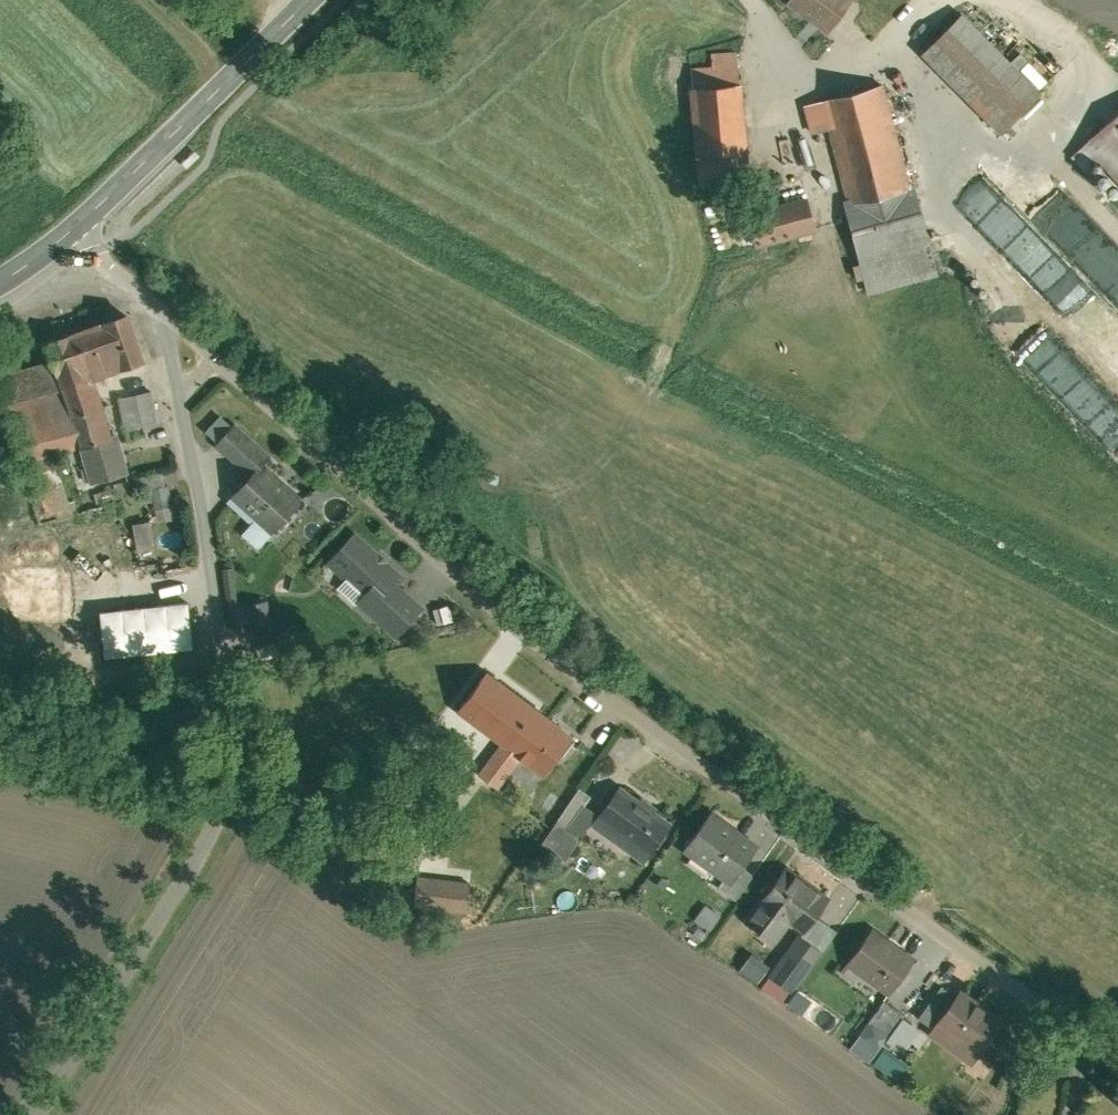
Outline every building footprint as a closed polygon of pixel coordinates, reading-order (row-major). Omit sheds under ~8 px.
[(817,14),(828,0),(799,0),(817,14)] [(923,41),(1002,121),(1025,99),(1044,80),(965,0),(923,41)] [(742,72),(744,39),(700,36),(697,75),(742,72)] [(697,75),(692,76),(700,161),(751,157),(744,71),(742,72),(697,75)] [(886,73),(826,88),(853,193),(912,178),(886,73)] [(1044,80),(1025,99),(1033,106),(1051,88),(1044,80)] [(1077,142),(1091,157),(1102,148),(1117,165),(1117,105),(1077,142)] [(802,197),(739,216),(749,249),(812,230),(802,197)] [(921,199),(852,219),(871,284),(940,264),(921,199)] [(128,302),(45,334),(61,376),(92,364),(85,344),(116,332),(125,355),(146,347),(128,302)] [(92,364),(61,376),(64,383),(71,403),(72,403),(90,396),(103,391),(92,364)] [(72,403),(71,403),(64,383),(15,394),(28,454),(84,442),(83,437),(72,403)] [(115,396),(119,428),(156,424),(152,391),(115,396)] [(90,396),(72,403),(83,437),(86,436),(102,431),(90,396)] [(218,433),(253,463),(257,458),(268,445),(232,416),(218,433)] [(102,431),(86,436),(98,473),(117,467),(105,430),(102,431)] [(253,463),(234,486),(276,520),(299,493),(257,458),(253,463)] [(148,521),(129,524),(133,550),(151,547),(148,521)] [(397,635),(421,609),(393,583),(400,575),(354,533),(328,562),(345,578),(337,587),(355,604),(359,600),(397,635)] [(238,561),(229,562),(237,615),(246,614),(238,561)] [(198,591),(105,600),(109,645),(202,637),(198,591)] [(265,591),(250,594),(258,624),(273,621),(265,591)] [(57,620),(42,624),(48,640),(62,636),(57,620)] [(576,725),(499,672),(465,720),(542,773),(576,725)] [(669,824),(621,789),(599,820),(620,835),(616,840),(643,860),(669,824)] [(711,814),(684,849),(729,884),(756,848),(711,814)] [(787,868),(748,922),(773,940),(787,920),(804,932),(828,898),(787,868)] [(410,877),(409,910),(468,911),(468,878),(410,877)] [(703,904),(691,919),(708,931),(719,916),(703,904)] [(871,929),(847,965),(889,993),(913,957),(871,929)] [(823,953),(799,937),(772,975),(795,992),(823,953)] [(748,948),(738,960),(763,978),(772,965),(748,948)] [(959,988),(934,1022),(976,1052),(1001,1018),(972,997),(959,988)] [(910,1003),(893,990),(875,1014),(892,1027),(910,1003)] [(934,1022),(915,1008),(898,1031),(917,1045),(934,1022)]
